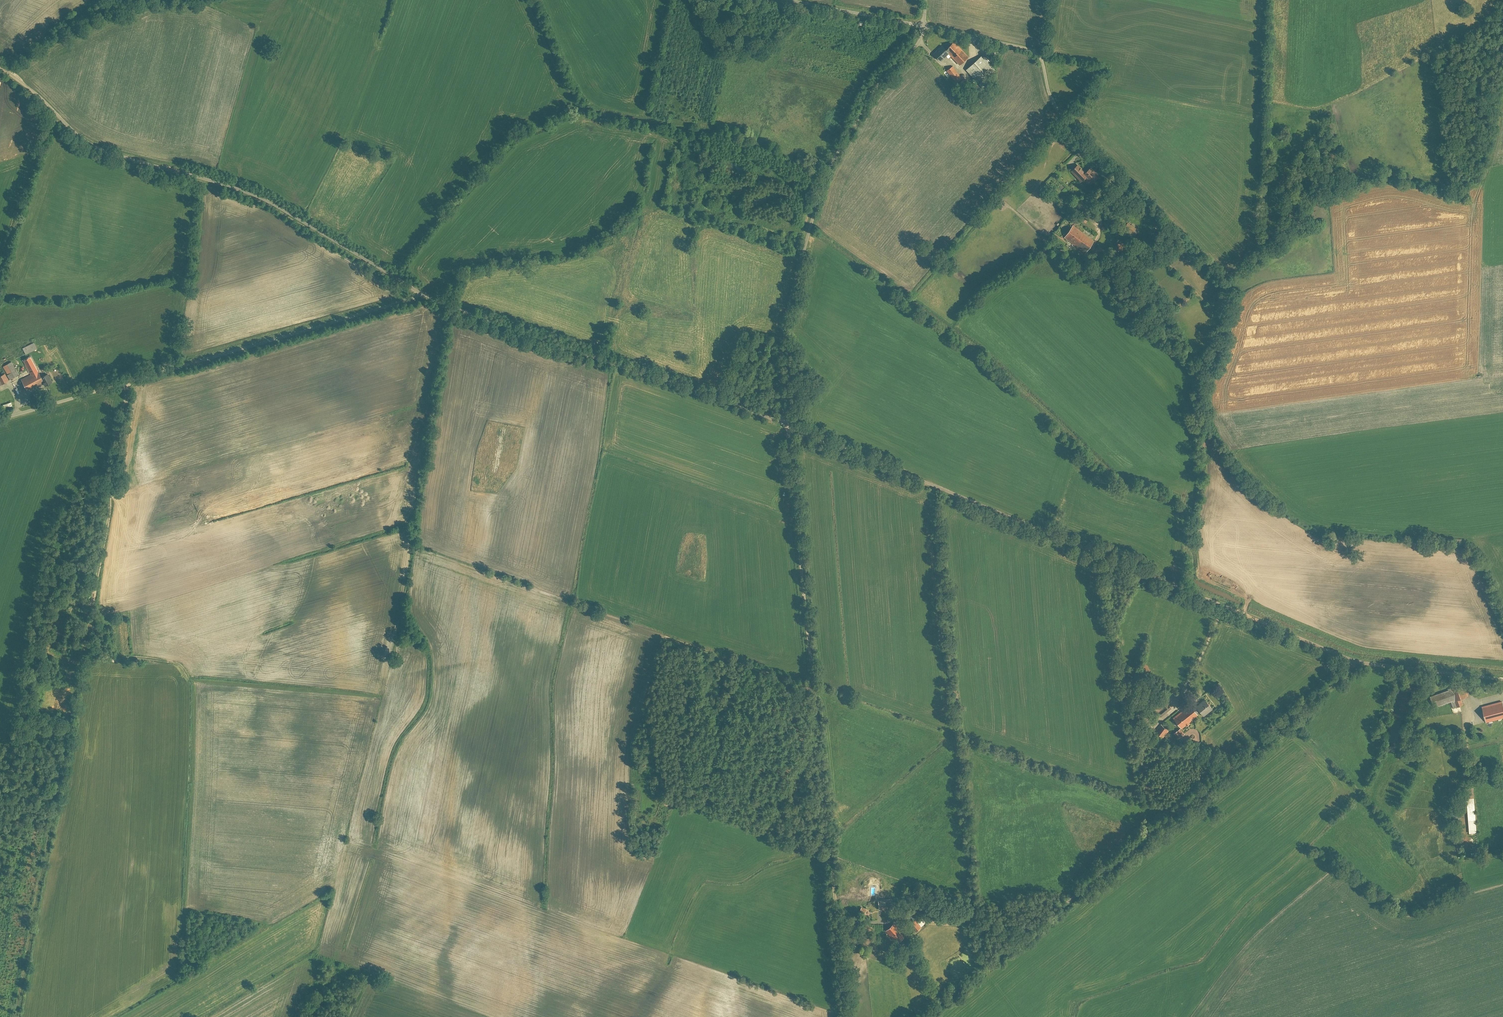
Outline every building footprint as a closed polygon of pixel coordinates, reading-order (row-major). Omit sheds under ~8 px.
[(970,58),(956,42),(947,49),(944,46),(934,54),(942,61),(950,54),(961,66),(970,58)] [(985,57),(968,69),(980,85),(997,73),(985,57)] [(957,67),(949,74),(968,97),(977,90),(957,67)] [(1102,177),(1092,168),(1089,171),(1080,163),(1073,172),(1084,181),(1085,180),(1093,187),(1102,177)] [(1128,223),(1124,230),(1134,237),(1138,230),(1128,223)] [(1075,225),(1065,238),(1086,254),(1096,241),(1075,225)] [(1121,238),(1115,245),(1125,254),(1132,247),(1121,238)] [(23,348),(26,354),(37,349),(34,343),(23,348)] [(31,376),(22,381),(28,394),(46,385),(32,357),(24,361),(31,376)] [(11,380),(20,375),(12,362),(4,367),(11,380)] [(10,380),(4,371),(0,373),(0,386),(10,380)] [(1,404),(4,410),(12,407),(10,400),(1,404)] [(1463,705),(1461,700),(1463,699),(1458,687),(1433,695),(1437,708),(1451,703),(1453,709),(1463,705)] [(1196,705),(1204,716),(1214,708),(1206,698),(1196,705)] [(1480,708),(1484,724),(1502,719),(1502,702),(1480,708)] [(1157,712),(1162,717),(1173,708),(1169,703),(1157,712)] [(1174,718),(1182,728),(1199,714),(1191,704),(1174,718)] [(1154,733),(1164,739),(1169,731),(1160,725),(1154,733)] [(1180,729),(1174,734),(1179,738),(1184,734),(1180,729)] [(1468,804),(1470,821),(1477,820),(1475,803),(1468,804)] [(880,902),(881,912),(895,910),(893,901),(880,902)] [(916,919),(909,924),(917,933),(923,928),(916,919)] [(896,924),(886,931),(896,944),(906,937),(896,924)]
